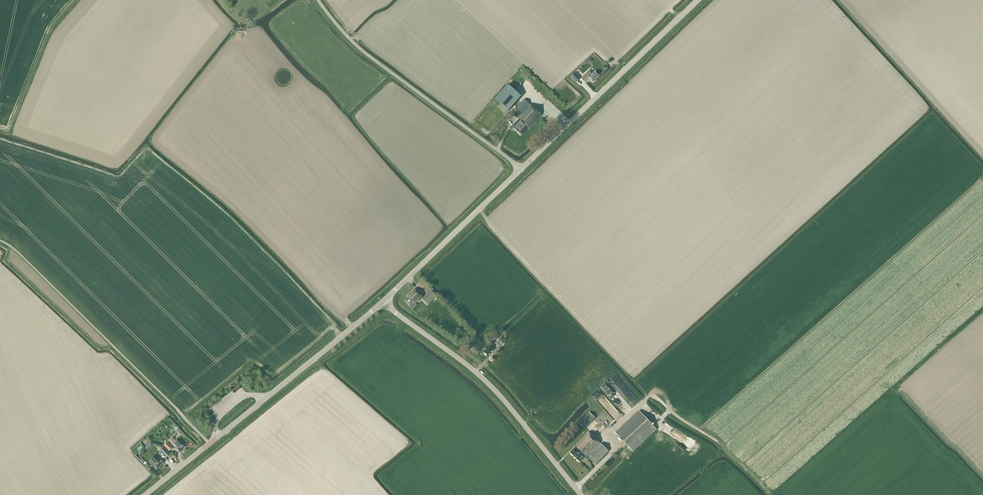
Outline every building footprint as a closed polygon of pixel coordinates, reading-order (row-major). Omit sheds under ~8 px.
[(584,81),(588,77),(593,82),(596,80),(595,79),(600,75),(596,71),(592,74),(589,71),(581,78),(584,81)] [(579,77),(575,73),(571,77),(575,81),(579,77)] [(508,85),(495,99),(508,111),(521,96),(508,85)] [(518,120),(512,127),(521,135),(527,128),(529,129),(542,115),(524,99),(516,109),(518,111),(521,114),(528,106),(528,107),(517,119),(518,120)] [(408,296),(408,297),(404,301),(412,309),(417,305),(415,304),(422,297),(415,289),(408,296)] [(431,290),(422,299),(428,305),(437,297),(431,290)] [(507,342),(500,337),(496,341),(503,347),(507,342)] [(484,348),(485,349),(483,352),(488,356),(493,350),(491,348),(494,345),(490,341),(484,348)] [(602,389),(614,399),(618,395),(607,384),(602,389)] [(597,401),(604,395),(600,390),(593,396),(597,401)] [(616,433),(634,452),(657,430),(639,411),(616,433)] [(579,423),(585,429),(595,418),(589,412),(579,423)] [(580,462),(584,458),(585,459),(589,455),(597,463),(609,451),(589,433),(570,453),(580,462)] [(679,443),(687,446),(689,439),(682,436),(679,443)] [(181,443),(177,439),(171,444),(175,448),(174,448),(179,453),(181,452),(180,451),(185,447),(181,443)] [(172,448),(166,442),(163,445),(169,451),(172,448)] [(164,447),(159,451),(165,458),(170,453),(164,447)] [(158,461),(154,456),(150,460),(155,465),(153,466),(157,469),(163,463),(159,459),(158,461)]
